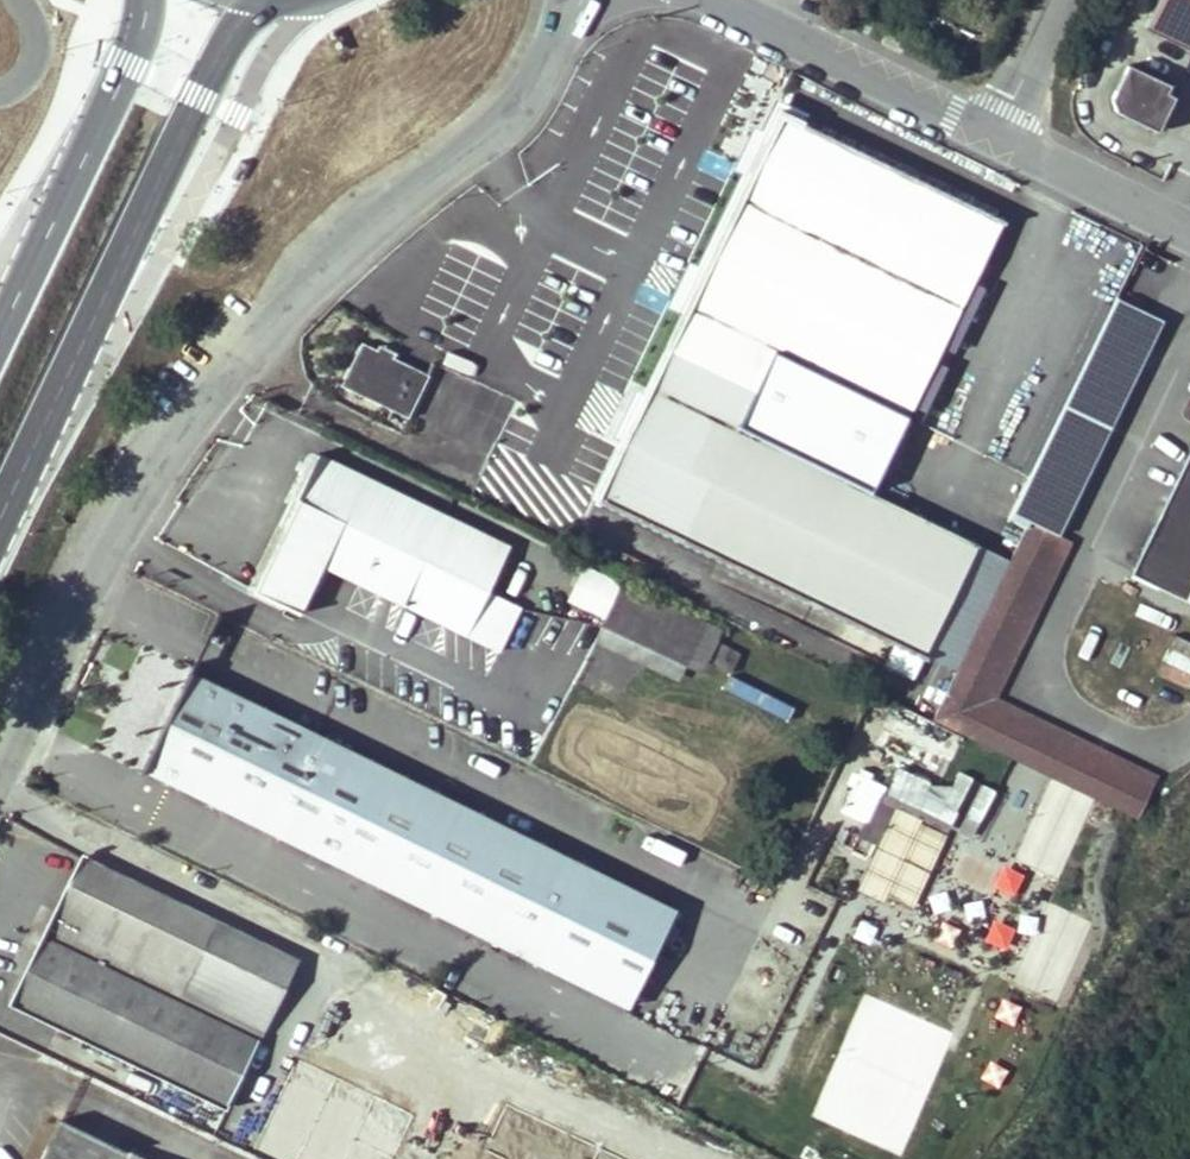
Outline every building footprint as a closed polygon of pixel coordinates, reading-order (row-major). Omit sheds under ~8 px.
[(1146,30),(1189,51),(1189,0),(1160,0),(1146,30)] [(1115,123),(1140,134),(1148,118),(1164,126),(1172,106),(1164,103),(1168,95),(1124,75),(1109,109),(1115,123)] [(774,350),(894,408),(908,414),(1001,219),(781,115),(766,145),(753,173),(649,389),(736,430),(737,428),(774,350)] [(1148,118),(1140,134),(1157,141),(1164,126),(1148,118)] [(736,129),(723,158),(753,173),(766,145),(736,129)] [(378,345),(376,350),(363,344),(342,386),(392,410),(398,398),(415,407),(430,375),(396,359),(398,354),(378,345)] [(925,657),(978,544),(857,486),(737,428),(736,430),(649,389),(637,414),(624,441),(595,499),(841,617),(925,657)] [(584,421),(593,425),(607,398),(597,393),(595,400),(584,421)] [(409,418),(415,407),(398,398),(392,410),(409,418)] [(593,425),(624,441),(637,414),(607,398),(593,425)] [(1183,411),(1151,478),(1145,489),(1110,561),(1189,601),(1189,415),(1183,411)] [(294,498),(298,501),(288,522),(253,593),(299,615),(323,569),(344,524),(425,563),(489,593),(510,549),(316,454),(294,498)] [(1145,489),(1151,478),(1141,474),(1135,485),(1145,489)] [(1058,536),(1030,521),(1026,527),(934,721),(1138,820),(1152,790),(978,707),(1058,536)] [(425,563),(344,524),(323,569),(403,607),(499,653),(522,609),(489,593),(425,563)] [(1070,541),(1058,536),(978,707),(1152,790),(1158,777),(996,698),(1070,541)] [(624,584),(602,628),(685,667),(707,623),(624,584)] [(831,638),(914,679),(925,657),(841,617),(831,638)] [(700,675),(702,671),(707,661),(730,672),(740,654),(716,642),(721,630),(707,623),(685,667),(700,675)] [(685,667),(602,628),(595,643),(677,682),(685,667)] [(702,671),(725,683),(730,672),(707,661),(702,671)] [(512,831),(190,673),(166,721),(142,769),(465,927),(512,831)] [(923,768),(944,778),(964,740),(895,705),(868,759),(915,782),(917,778),(923,768)] [(917,778),(939,788),(944,778),(923,768),(917,778)] [(949,798),(980,805),(986,779),(955,772),(949,798)] [(899,826),(929,833),(937,798),(907,792),(899,826)] [(698,924),(512,831),(465,927),(652,1018),(698,924)] [(82,855),(11,1005),(226,1108),(259,1039),(298,961),(82,855)] [(986,910),(1010,922),(1027,888),(1003,876),(986,910)] [(60,1121),(42,1158),(139,1158),(60,1121)]
